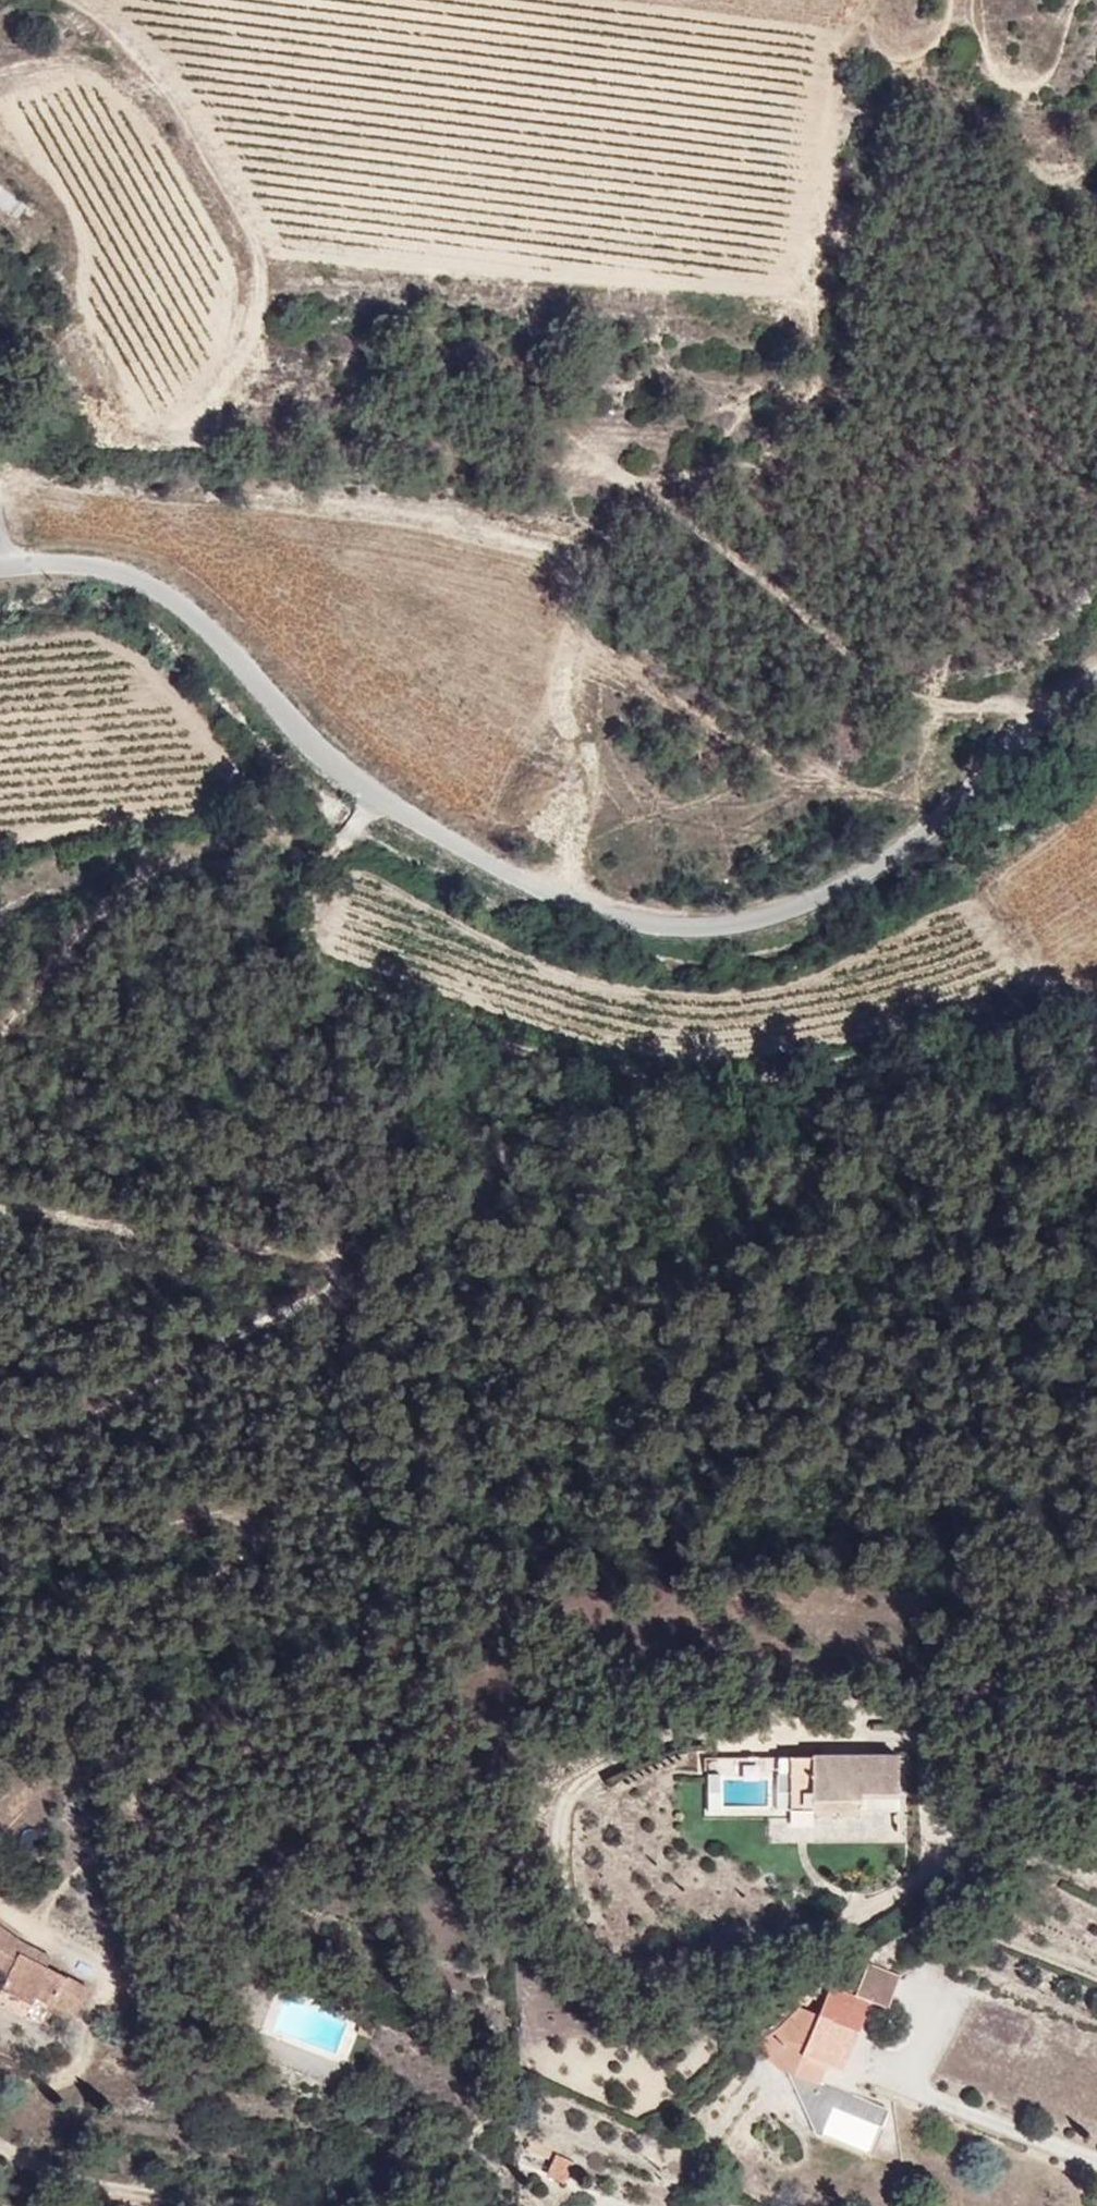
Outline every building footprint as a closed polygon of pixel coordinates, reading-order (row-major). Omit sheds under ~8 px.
[(9,215),(21,200),(0,183),(0,207),(9,215)] [(918,1832),(901,1745),(803,1748),(774,1849),(918,1832)] [(0,1910),(0,1979),(64,2030),(113,1988),(0,1910)] [(872,2066),(874,1997),(810,1997),(764,2039),(832,2084),(872,2066)] [(838,2089),(820,2133),(870,2153),(887,2108),(838,2089)] [(564,2183),(573,2161),(555,2154),(546,2176),(564,2183)] [(588,2197),(586,2205),(606,2205),(588,2197)]
